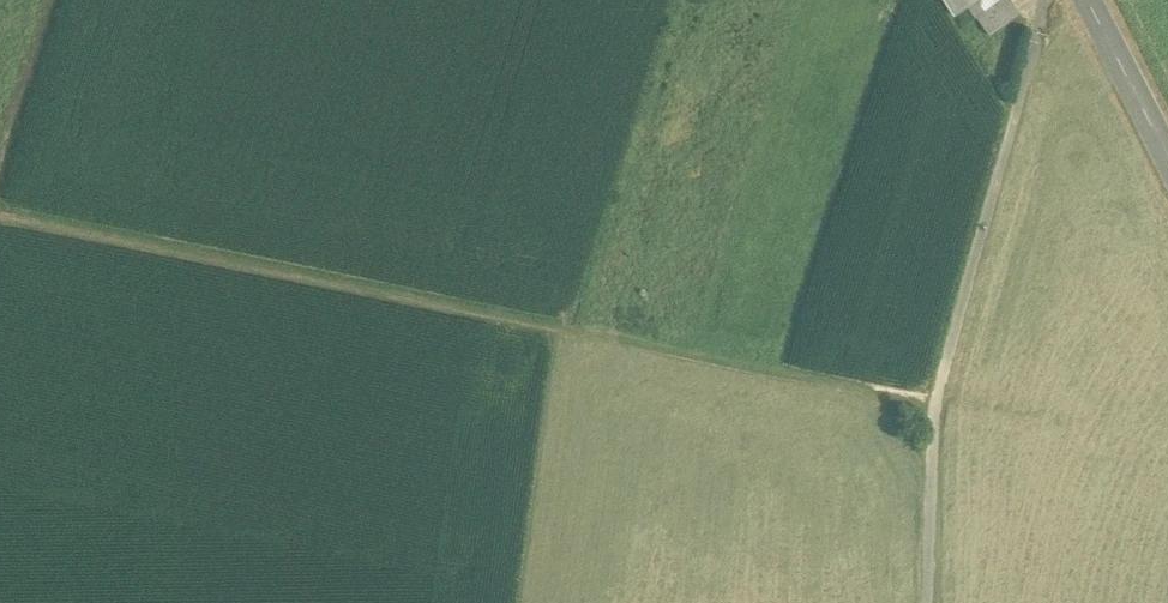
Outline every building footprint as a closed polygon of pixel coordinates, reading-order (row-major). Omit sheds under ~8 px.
[(939,24),(975,0),(984,13),(971,22),(980,36),(973,40),(982,53),(1011,33),(1002,18),(1012,11),(1004,0),(923,0),(939,24)]
